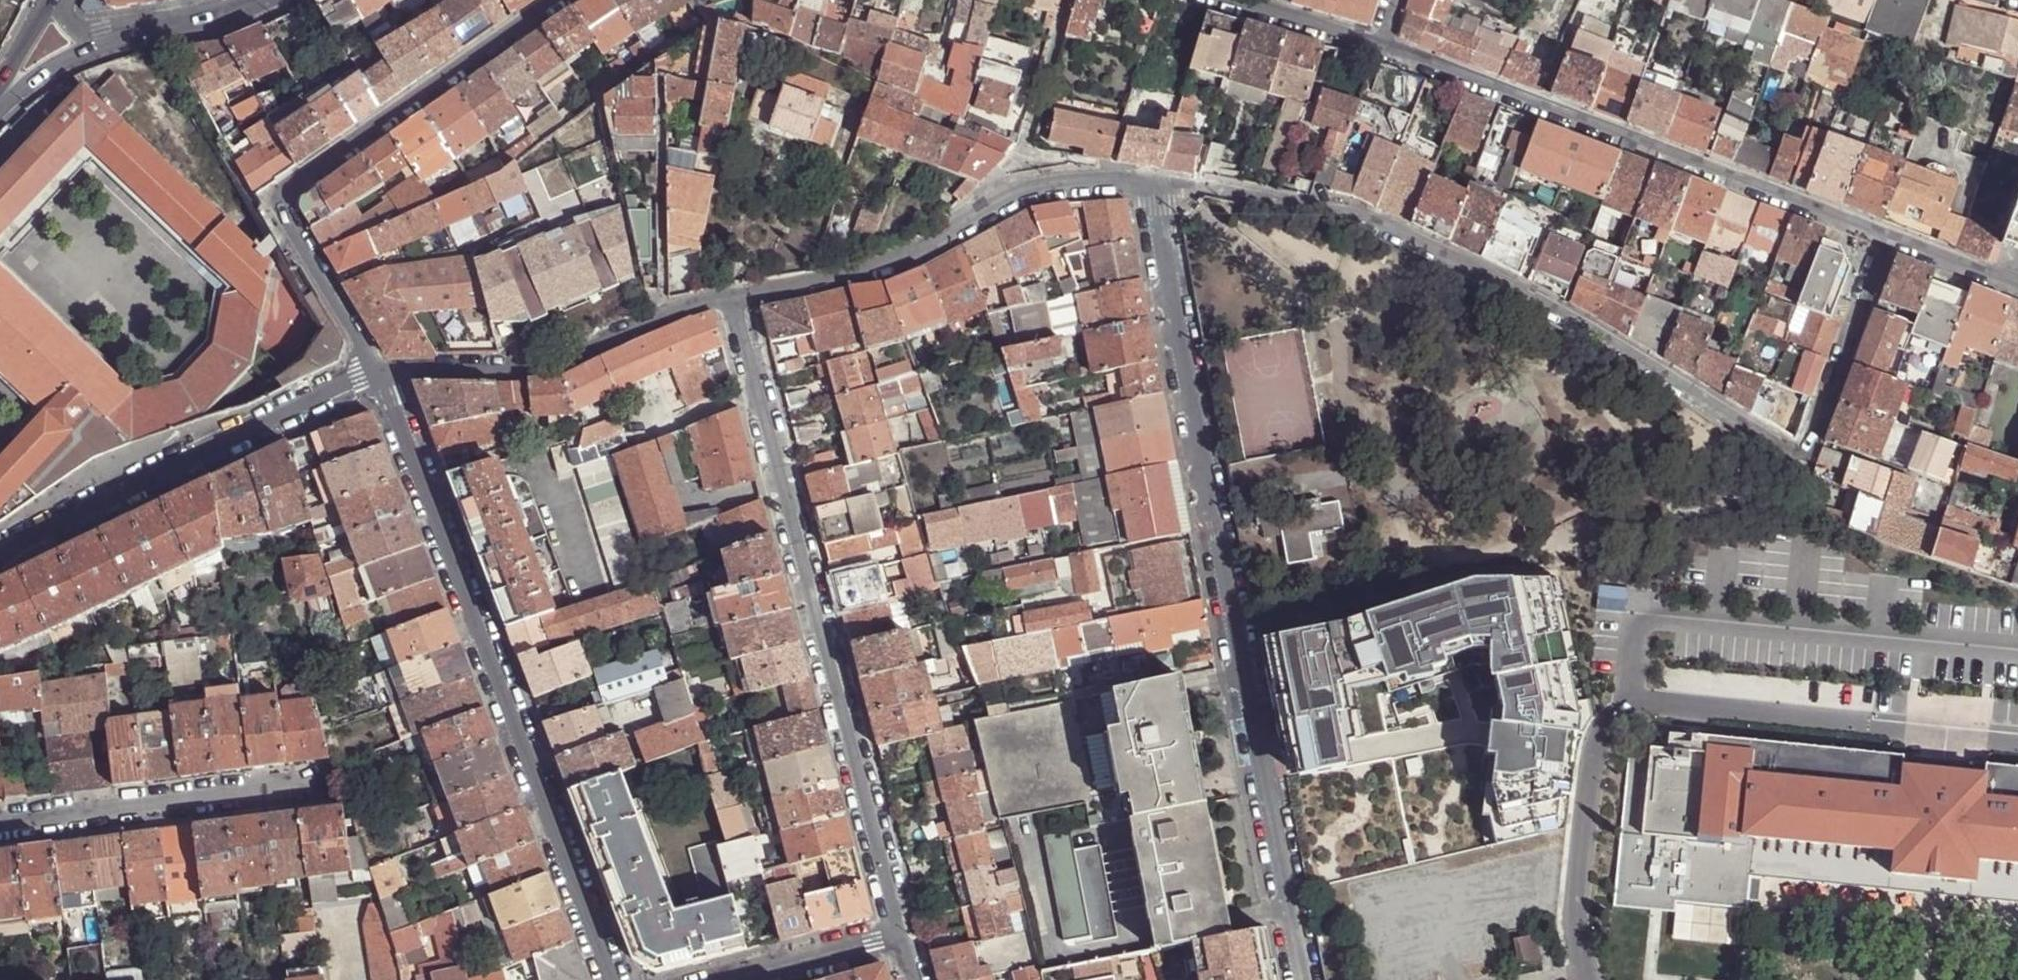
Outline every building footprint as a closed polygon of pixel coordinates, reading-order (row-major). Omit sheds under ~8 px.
[(162,0),(105,0),(112,8),(146,3),(162,0)] [(336,35),(362,21),(350,0),(315,0),(336,35)] [(375,13),(392,3),(390,0),(350,0),(362,21),(369,33),(381,25),(375,13)] [(437,11),(439,13),(461,51),(476,41),(495,27),(479,0),(453,0),(437,11)] [(533,0),(500,0),(510,16),(527,4),(533,0)] [(634,32),(612,0),(584,0),(577,5),(570,9),(594,42),(602,55),(634,32)] [(691,0),(612,0),(634,32),(691,0)] [(753,23),(786,39),(797,0),(790,0),(785,13),(758,5),(759,0),(757,0),(753,0),(753,23)] [(786,39),(812,50),(823,13),(825,5),(808,0),(797,0),(786,39)] [(1015,7),(1033,13),(1029,25),(1051,31),(1059,6),(1060,0),(1017,0),(1015,7)] [(1064,37),(1088,43),(1100,0),(1075,0),(1064,37)] [(1293,6),(1332,18),(1372,29),(1378,10),(1381,0),(1295,0),(1293,6)] [(1437,0),(1411,0),(1411,2),(1407,15),(1431,24),(1441,27),(1447,12),(1449,5),(1437,0)] [(1482,12),(1484,5),(1471,0),(1468,0),(1466,6),(1482,12)] [(1537,0),(1528,0),(1524,11),(1531,14),(1537,0)] [(1673,0),(1631,0),(1630,2),(1668,14),(1673,0)] [(1694,1),(1691,10),(1710,17),(1716,0),(1691,0),(1694,1)] [(1710,17),(1707,25),(1747,38),(1761,0),(1716,0),(1710,17)] [(1778,0),(1761,0),(1747,38),(1746,40),(1777,50),(1784,33),(1794,5),(1778,0)] [(1866,24),(1875,0),(1796,0),(1866,24)] [(1866,24),(1864,29),(1912,46),(1930,0),(1875,0),(1866,24)] [(714,4),(701,9),(713,23),(720,19),(714,4)] [(1829,17),(1794,5),(1784,33),(1819,45),(1826,28),(1829,17)] [(1994,52),(2004,54),(2017,58),(2017,21),(1959,6),(1950,40),(1955,41),(1994,52)] [(565,62),(594,42),(570,9),(547,26),(542,29),(565,62)] [(849,20),(839,56),(845,58),(844,63),(859,70),(858,72),(878,81),(895,24),(852,11),(849,20)] [(439,13),(408,31),(431,72),(443,63),(461,51),(439,13)] [(823,13),(812,50),(838,58),(839,56),(849,20),(823,13)] [(1191,72),(1229,83),(1245,24),(1228,19),(1207,13),(1191,72)] [(403,24),(399,15),(388,22),(393,30),(403,24)] [(911,99),(962,120),(966,108),(974,80),(979,65),(986,40),(987,34),(951,24),(945,45),(961,50),(947,93),(917,82),(924,63),(932,66),(936,56),(933,53),(936,49),(904,36),(907,27),(903,26),(906,18),(898,15),(895,24),(878,81),(878,82),(888,87),(887,90),(910,101),(911,99)] [(1417,44),(1423,47),(1431,24),(1407,15),(1400,38),(1405,40),(1417,44)] [(1495,48),(1473,40),(1477,29),(1479,23),(1463,17),(1461,23),(1457,33),(1447,30),(1441,27),(1431,24),(1423,47),(1444,55),(1483,69),(1503,77),(1515,49),(1518,44),(1506,39),(1498,41),(1495,48)] [(1609,57),(1619,31),(1585,17),(1579,32),(1569,56),(1566,55),(1563,63),(1557,78),(1551,95),(1571,102),(1589,109),(1609,57)] [(1451,20),(1447,30),(1457,33),(1461,23),(1451,20)] [(731,91),(744,26),(720,23),(707,86),(731,91)] [(1834,31),(1826,28),(1819,45),(1811,67),(1810,70),(1847,85),(1862,41),(1849,37),(1852,29),(1837,23),(1834,31)] [(1229,83),(1268,94),(1284,35),(1263,29),(1245,24),(1229,83)] [(246,80),(252,90),(252,91),(258,87),(256,82),(284,65),(262,25),(236,36),(225,41),(246,80)] [(536,83),(565,62),(542,29),(519,45),(513,50),(536,83)] [(1477,29),(1473,40),(1495,48),(1498,41),(1506,39),(1477,29)] [(408,31),(378,49),(380,51),(385,61),(403,92),(414,84),(431,72),(408,31)] [(662,41),(668,52),(686,42),(682,34),(678,37),(676,33),(662,41)] [(1784,33),(1777,50),(1773,61),(1769,72),(1784,77),(1789,64),(1795,66),(1797,62),(1811,67),(1819,45),(1784,33)] [(1268,94),(1306,106),(1324,46),(1305,41),(1284,35),(1268,94)] [(310,49),(304,39),(291,48),(297,58),(310,49)] [(644,67),(654,60),(640,40),(630,47),(644,67)] [(979,65),(974,80),(981,82),(973,110),(1006,121),(1020,78),(1026,79),(1032,55),(986,40),(979,65)] [(1777,50),(1746,40),(1742,51),(1773,61),(1777,50)] [(178,63),(207,114),(224,105),(219,96),(246,80),(225,41),(197,45),(170,49),(178,63)] [(346,53),(341,46),(331,50),(337,60),(347,54),(346,53)] [(1515,49),(1503,77),(1522,84),(1540,91),(1543,84),(1545,79),(1550,69),(1519,57),(1521,51),(1515,49)] [(508,103),(536,83),(513,50),(490,66),(485,70),(508,103)] [(380,51),(354,69),(357,74),(360,79),(385,61),(380,51)] [(1964,56),(1962,62),(1976,66),(1978,60),(1964,56)] [(616,75),(622,83),(626,79),(632,76),(619,58),(615,61),(612,57),(607,61),(616,75)] [(1647,72),(1609,57),(1589,109),(1605,115),(1627,123),(1646,73),(1647,72)] [(385,61),(360,79),(378,109),(388,102),(403,92),(385,61)] [(207,114),(178,63),(168,69),(267,241),(272,237),(260,215),(262,208),(256,198),(236,165),(207,114)] [(568,80),(575,76),(567,63),(560,68),(568,80)] [(486,137),(499,128),(505,137),(524,123),(508,103),(485,70),(461,87),(456,91),(486,137)] [(680,80),(693,83),(695,72),(683,70),(680,80)] [(1646,73),(1627,123),(1643,129),(1665,138),(1680,98),(1684,86),(1647,72),(1646,73)] [(357,74),(334,91),(354,126),(364,119),(378,109),(360,79),(357,74)] [(594,102),(601,97),(622,83),(616,75),(611,79),(609,76),(587,93),(594,102)] [(84,144),(263,309),(273,263),(263,254),(258,249),(118,120),(136,103),(115,77),(93,97),(82,87),(81,88),(0,174),(0,233),(84,144)] [(674,88),(681,90),(679,100),(703,105),(697,136),(701,137),(697,157),(717,161),(731,91),(707,86),(693,83),(680,80),(665,77),(665,95),(674,97),(674,88)] [(650,149),(657,149),(656,79),(626,79),(622,83),(601,97),(603,105),(614,106),(614,134),(609,134),(613,150),(650,149)] [(1224,98),(1263,109),(1268,94),(1229,83),(1224,98)] [(1755,111),(1760,94),(1735,84),(1729,101),(1755,111)] [(877,86),(857,140),(903,156),(914,123),(920,105),(910,101),(887,90),(877,86)] [(1084,159),(1112,163),(1122,129),(1115,127),(1120,112),(1074,102),(1070,91),(1058,88),(1050,87),(1043,111),(1056,114),(1050,144),(1067,147),(1086,152),(1084,159)] [(2014,88),(2000,127),(2017,133),(2017,90),(2014,88)] [(252,91),(252,90),(247,93),(250,97),(234,106),(245,125),(253,120),(264,112),(252,91)] [(1314,186),(1331,191),(1336,176),(1339,165),(1362,92),(1357,90),(1352,103),(1331,96),(1321,93),(1311,127),(1329,132),(1320,160),(1321,161),(1314,186)] [(334,91),(309,108),(329,144),(341,135),(354,126),(334,91)] [(454,160),(486,137),(456,91),(430,108),(423,113),(454,160)] [(767,129),(778,99),(755,91),(744,121),(767,129)] [(823,107),(781,92),(778,99),(767,129),(810,145),(818,121),(823,107)] [(585,108),(594,102),(587,93),(579,99),(585,108)] [(1463,94),(1445,141),(1476,153),(1494,106),(1475,99),(1463,94)] [(302,96),(269,119),(275,132),(309,108),(302,96)] [(1204,146),(1180,141),(1182,131),(1191,134),(1198,100),(1183,96),(1176,122),(1162,171),(1181,174),(1196,176),(1204,146)] [(1719,113),(1680,98),(1665,138),(1672,140),(1695,149),(1705,153),(1714,127),(1719,113)] [(1748,129),(1755,111),(1729,101),(1719,129),(1710,155),(1722,159),(1735,164),(1741,148),(1744,139),(1748,129)] [(544,139),(565,123),(559,115),(551,104),(530,119),(544,139)] [(840,113),(823,107),(818,121),(835,127),(840,113)] [(275,132),(296,167),(313,155),(329,144),(309,108),(275,132)] [(565,123),(574,117),(568,108),(559,115),(565,123)] [(836,152),(849,156),(865,112),(852,108),(836,152)] [(264,112),(253,120),(257,128),(247,135),(253,146),(257,152),(238,163),(236,165),(256,198),(277,183),(276,181),(284,175),(296,167),(275,132),(269,119),(264,112)] [(421,182),(454,160),(423,113),(406,126),(391,136),(409,165),(417,177),(421,182)] [(1125,116),(1123,125),(1136,129),(1138,120),(1125,116)] [(1162,171),(1176,122),(1166,119),(1163,118),(1160,117),(1159,123),(1161,123),(1159,138),(1128,132),(1119,164),(1132,166),(1162,171)] [(938,171),(939,169),(951,137),(957,121),(950,118),(944,135),(914,123),(903,156),(938,171)] [(981,132),(992,137),(995,130),(967,118),(964,124),(981,132)] [(818,121),(810,145),(827,151),(835,127),(818,121)] [(1517,169),(1602,202),(1620,154),(1600,146),(1556,130),(1536,122),(1529,140),(1517,169)] [(1899,134),(1913,139),(1917,130),(1902,125),(1899,134)] [(1765,135),(1748,129),(1744,139),(1761,145),(1765,135)] [(1806,145),(1785,138),(1785,139),(1770,178),(1781,182),(1788,184),(1795,164),(1799,166),(1796,177),(1811,182),(1828,135),(1812,130),(1806,145)] [(602,132),(519,171),(526,189),(525,189),(530,203),(535,216),(520,223),(469,251),(471,257),(485,307),(489,323),(500,323),(524,312),(528,320),(557,308),(556,305),(600,286),(603,292),(620,285),(618,281),(633,275),(602,132)] [(981,132),(975,147),(951,137),(939,169),(967,181),(978,185),(995,169),(1016,147),(1008,144),(992,137),(981,132)] [(1506,151),(1511,153),(1497,188),(1508,192),(1517,169),(1529,140),(1512,133),(1506,151)] [(1860,147),(1828,135),(1811,182),(1807,192),(1824,198),(1844,206),(1866,149),(1865,149),(1860,147)] [(380,184),(409,165),(391,136),(369,151),(362,157),(380,184)] [(515,161),(538,143),(532,136),(500,159),(502,161),(507,168),(515,161)] [(1016,147),(1019,139),(1010,136),(1008,144),(1016,147)] [(1378,144),(1371,141),(1369,147),(1373,149),(1354,199),(1357,199),(1375,208),(1396,152),(1378,144)] [(1211,178),(1218,180),(1227,145),(1212,142),(1208,153),(1202,177),(1211,178)] [(0,233),(0,257),(91,161),(225,284),(214,343),(180,378),(164,383),(175,423),(207,412),(246,371),(253,364),(257,343),(263,309),(84,144),(0,233)] [(235,157),(238,163),(257,152),(253,146),(249,148),(235,157)] [(1369,147),(1355,182),(1347,179),(1337,176),(1336,176),(1331,191),(1330,195),(1343,197),(1354,199),(1373,149),(1369,147)] [(1771,159),(1741,148),(1735,164),(1750,170),(1765,175),(1771,159)] [(1873,216),(1883,220),(1887,210),(1904,163),(1866,149),(1844,206),(1852,208),(1873,216)] [(702,243),(717,161),(697,157),(682,154),(666,150),(666,168),(666,207),(666,235),(702,243)] [(1272,171),(1285,175),(1291,154),(1279,150),(1272,171)] [(1412,226),(1434,169),(1417,162),(1396,152),(1375,208),(1391,216),(1412,226)] [(1601,206),(1635,219),(1654,167),(1631,158),(1620,154),(1602,202),(1601,206)] [(351,204),(381,185),(380,184),(362,157),(324,183),(304,197),(301,201),(300,205),(301,212),(311,229),(351,204)] [(519,171),(515,161),(507,168),(500,173),(471,187),(454,194),(434,203),(402,218),(325,253),(334,269),(338,275),(355,268),(397,248),(525,189),(526,189),(519,171)] [(500,173),(507,168),(502,161),(466,179),(471,187),(500,173)] [(1925,171),(1904,163),(1887,210),(1921,223),(1940,230),(1945,232),(1952,215),(1947,213),(1958,184),(1925,171)] [(1927,167),(1925,171),(1958,184),(1959,179),(1956,173),(1953,170),(1938,165),(1933,164),(1930,165),(1927,167)] [(1655,237),(1665,241),(1669,232),(1669,231),(1688,180),(1665,171),(1654,167),(1635,219),(1659,228),(1655,237)] [(1461,183),(1469,187),(1475,171),(1467,168),(1461,183)] [(1434,169),(1412,226),(1431,235),(1448,243),(1464,195),(1436,182),(1440,172),(1434,169)] [(402,218),(434,203),(425,190),(421,182),(417,177),(388,195),(390,200),(402,218)] [(1807,192),(1811,182),(1796,177),(1792,186),(1807,192)] [(646,187),(658,187),(657,179),(646,179),(646,187)] [(1669,231),(1706,245),(1707,242),(1725,193),(1694,182),(1688,180),(1669,231)] [(960,204),(978,185),(967,181),(951,196),(960,204)] [(434,203),(454,194),(447,184),(434,192),(430,187),(425,190),(434,203)] [(646,195),(658,195),(658,187),(646,187),(646,195)] [(1464,251),(1482,259),(1500,213),(1504,203),(1469,187),(1464,195),(1448,243),(1464,251)] [(1707,242),(1740,255),(1745,243),(1760,206),(1733,196),(1725,193),(1707,242)] [(2007,227),(2001,243),(2017,250),(2017,198),(2007,227)] [(390,200),(360,220),(351,204),(311,229),(316,238),(325,253),(402,218),(390,200)] [(1106,203),(1078,205),(1080,213),(1084,211),(1092,250),(1134,243),(1130,222),(1126,201),(1106,203)] [(535,216),(530,203),(515,210),(520,223),(535,216)] [(624,203),(627,212),(634,212),(633,203),(624,203)] [(1067,257),(1084,254),(1081,243),(1067,205),(1041,210),(1030,212),(1047,256),(1064,249),(1067,257)] [(1778,255),(1792,218),(1767,209),(1760,206),(1745,243),(1778,255)] [(627,212),(638,261),(651,261),(650,212),(634,212),(627,212)] [(1016,280),(1051,267),(1047,256),(1030,212),(1001,227),(996,230),(1015,277),(1016,280)] [(1503,269),(1519,276),(1536,231),(1500,213),(1482,259),(1503,269)] [(1937,241),(1958,249),(1967,222),(1952,215),(1945,232),(1940,230),(1937,241)] [(486,225),(489,231),(505,222),(502,217),(486,225)] [(1798,220),(1792,218),(1778,255),(1776,260),(1808,272),(1821,239),(1824,230),(1798,220)] [(1972,254),(1994,263),(2001,243),(2007,227),(2001,225),(1998,233),(1967,222),(1958,249),(1972,254)] [(472,241),(484,234),(481,228),(469,235),(472,241)] [(977,291),(1015,277),(996,230),(968,244),(961,248),(977,291)] [(1591,230),(1588,238),(1595,241),(1598,242),(1601,234),(1591,230)] [(699,254),(702,243),(666,235),(666,247),(699,254)] [(1553,280),(1569,286),(1583,250),(1547,235),(1533,272),(1553,280)] [(267,241),(270,247),(276,243),(272,237),(267,241)] [(1839,246),(1821,239),(1808,272),(1799,296),(1795,307),(1802,310),(1809,313),(1830,320),(1849,270),(1839,246)] [(263,254),(270,247),(267,241),(258,249),(263,254)] [(1581,310),(1596,318),(1611,286),(1618,266),(1620,260),(1623,252),(1598,242),(1595,241),(1591,253),(1586,252),(1582,265),(1586,266),(1584,274),(1572,299),(1570,298),(1568,303),(1581,310)] [(207,412),(175,423),(164,383),(140,389),(132,391),(0,269),(0,320),(109,420),(134,444),(177,430),(245,408),(339,364),(346,344),(301,270),(291,271),(276,243),(270,247),(315,327),(299,352),(282,366),(257,343),(253,364),(246,371),(207,412)] [(1137,258),(1134,243),(1092,250),(1089,252),(1095,286),(1096,292),(1141,282),(1137,258)] [(956,320),(983,310),(977,291),(961,248),(932,265),(924,269),(945,325),(956,320)] [(1719,287),(1727,291),(1737,266),(1719,259),(1719,261),(1702,255),(1694,278),(1719,287)] [(1879,300),(1917,314),(1930,281),(1933,271),(1914,264),(1895,256),(1879,300)] [(471,257),(384,270),(380,270),(369,276),(353,282),(344,287),(364,320),(386,357),(435,356),(410,314),(485,307),(471,257)] [(132,391),(140,389),(0,260),(0,269),(132,391)] [(1645,276),(1651,278),(1654,271),(1620,260),(1618,266),(1629,270),(1628,274),(1644,279),(1645,276)] [(351,277),(357,273),(355,268),(338,275),(341,281),(351,277)] [(906,340),(945,325),(924,269),(897,281),(885,285),(906,340)] [(1692,284),(1694,278),(1686,275),(1684,281),(1692,284)] [(641,278),(644,290),(650,290),(650,278),(641,278)] [(1076,295),(1078,295),(1075,286),(1073,281),(1058,285),(1063,299),(1076,295)] [(1917,314),(1891,381),(1905,386),(1929,395),(1934,383),(1941,364),(1950,341),(1967,295),(1946,287),(1930,281),(1917,314)] [(1145,301),(1141,282),(1096,292),(1104,330),(1149,321),(1145,301)] [(1078,295),(1096,292),(1095,286),(1090,288),(1085,284),(1075,286),(1078,295)] [(1795,307),(1799,296),(1767,284),(1763,295),(1795,307)] [(910,363),(879,374),(871,349),(906,340),(885,285),(860,288),(849,290),(864,342),(867,354),(877,388),(914,376),(910,363)] [(1962,345),(1992,356),(2008,300),(1986,291),(1970,285),(1967,295),(1950,341),(1962,345)] [(558,312),(603,292),(600,286),(556,305),(557,308),(558,312)] [(1026,307),(1047,302),(1042,286),(1020,292),(1026,307)] [(1613,328),(1629,338),(1643,298),(1611,286),(1596,318),(1613,328)] [(1715,298),(1723,301),(1727,291),(1719,287),(1715,298)] [(1009,310),(1026,307),(1020,292),(1018,288),(1002,293),(1008,311),(1009,310)] [(828,352),(864,342),(849,290),(816,297),(802,301),(812,337),(811,337),(816,354),(816,355),(828,352)] [(1078,295),(1076,295),(1063,299),(1047,302),(1026,307),(1009,310),(1020,350),(1059,341),(1084,335),(1104,330),(1096,292),(1078,295)] [(1647,349),(1664,359),(1679,318),(1681,313),(1643,298),(1629,338),(1647,349)] [(2008,300),(1992,356),(1994,357),(2017,366),(2017,304),(2008,300)] [(799,359),(816,354),(811,337),(812,337),(802,301),(783,304),(761,309),(769,338),(770,344),(794,340),(799,359)] [(1877,303),(1875,311),(1881,313),(1884,306),(1877,303)] [(1679,318),(1712,330),(1715,322),(1682,310),(1681,313),(1679,318)] [(1809,313),(1802,310),(1792,334),(1800,337),(1809,313)] [(1866,334),(1853,366),(1883,378),(1905,323),(1884,315),(1881,313),(1875,311),(1866,334)] [(564,378),(574,414),(614,393),(649,378),(701,356),(722,346),(720,340),(713,313),(687,321),(652,336),(603,357),(575,372),(564,378)] [(1809,313),(1800,337),(1792,334),(1786,348),(1794,351),(1795,351),(1823,362),(1830,345),(1838,324),(1830,320),(1809,313)] [(1758,337),(1770,342),(1777,324),(1755,315),(1748,333),(1758,337)] [(1682,371),(1694,378),(1703,355),(1712,330),(1679,318),(1664,359),(1682,371)] [(44,412),(39,417),(0,459),(0,523),(93,453),(85,445),(109,420),(0,320),(0,371),(44,412)] [(945,325),(952,343),(960,341),(963,339),(956,320),(945,325)] [(1152,340),(1149,321),(1104,330),(1084,335),(1092,375),(1120,370),(1156,362),(1152,340)] [(1743,372),(1758,337),(1748,333),(1734,368),(1734,369),(1743,372)] [(1062,356),(1059,341),(1020,350),(999,354),(1005,371),(1018,368),(1059,359),(1062,356)] [(1950,341),(1941,364),(1953,368),(1962,345),(1950,341)] [(732,386),(722,346),(701,356),(716,391),(732,386)] [(1786,370),(1798,375),(1792,392),(1801,396),(1809,399),(1816,381),(1823,362),(1795,351),(1794,351),(1786,370)] [(1724,397),(1734,369),(1734,368),(1713,359),(1714,355),(1709,353),(1708,356),(1703,355),(1694,378),(1711,389),(1724,397)] [(836,399),(877,388),(867,354),(816,367),(820,382),(830,379),(836,399)] [(1005,371),(999,354),(989,357),(995,377),(1005,373),(1005,371)] [(716,391),(701,356),(649,378),(667,418),(718,395),(716,391)] [(1965,447),(2017,465),(2017,366),(1994,357),(1991,366),(1977,412),(1976,412),(1965,447)] [(926,364),(927,372),(935,370),(938,369),(935,358),(925,361),(926,364)] [(949,360),(951,366),(960,364),(958,358),(949,360)] [(1160,378),(1156,362),(1120,370),(1126,402),(1163,394),(1160,378)] [(779,377),(799,372),(797,363),(777,368),(779,377)] [(1848,381),(1839,404),(1891,423),(1905,386),(1891,381),(1883,378),(1853,366),(1848,381)] [(1013,393),(1026,390),(1018,368),(1005,371),(1011,389),(1013,393)] [(1758,398),(1765,381),(1743,372),(1734,369),(1724,397),(1740,407),(1764,422),(1771,406),(1758,398)] [(924,390),(928,398),(943,392),(935,370),(927,372),(924,373),(919,375),(924,390)] [(0,371),(0,381),(39,417),(44,412),(0,371)] [(914,376),(877,388),(836,399),(846,432),(887,422),(883,409),(902,404),(900,398),(924,390),(919,375),(914,376)] [(519,418),(574,415),(574,414),(564,378),(563,378),(525,382),(510,383),(494,383),(498,404),(518,403),(519,418)] [(1075,386),(1074,379),(1055,383),(1058,390),(1075,386)] [(428,422),(430,429),(500,415),(498,404),(494,383),(412,383),(428,422)] [(1934,383),(1929,395),(1968,409),(1976,412),(1980,400),(1934,383)] [(1047,393),(1045,386),(1031,389),(1033,396),(1047,393)] [(1017,403),(1013,393),(1011,389),(1010,389),(1001,393),(1006,407),(1010,405),(1017,403)] [(1033,396),(1031,389),(1026,390),(1013,393),(1017,403),(1019,408),(1024,425),(1033,423),(1040,421),(1033,396)] [(788,411),(812,405),(809,390),(784,397),(788,411)] [(1166,409),(1163,394),(1126,402),(1119,404),(1110,406),(1100,408),(1086,411),(1072,414),(1078,449),(1126,439),(1135,437),(1169,430),(1166,409)] [(1807,406),(1809,399),(1801,396),(1799,402),(1807,406)] [(1086,411),(1100,408),(1098,401),(1084,405),(1086,411)] [(1832,422),(1825,441),(1878,461),(1891,423),(1839,404),(1832,422)] [(1013,427),(1024,425),(1019,408),(1012,411),(1008,412),(1013,427)] [(696,426),(703,451),(692,454),(695,468),(700,466),(703,478),(707,491),(713,489),(713,491),(757,479),(738,409),(696,426)] [(1955,446),(1964,450),(1965,447),(1976,412),(1968,409),(1955,446)] [(930,446),(944,443),(932,410),(919,413),(930,446)] [(319,432),(332,466),(384,447),(377,428),(371,413),(319,432)] [(500,415),(430,429),(439,452),(441,451),(505,437),(500,415)] [(1061,428),(1058,418),(1040,421),(1033,423),(1035,434),(1061,428)] [(582,431),(578,449),(601,443),(601,442),(621,435),(615,420),(582,431)] [(896,453),(887,422),(846,432),(856,466),(898,455),(897,453),(896,453)] [(797,445),(821,438),(817,424),(793,430),(797,445)] [(696,426),(657,443),(658,445),(659,444),(673,486),(703,478),(700,466),(695,468),(692,454),(703,451),(696,426)] [(1173,446),(1169,430),(1135,437),(1136,445),(1141,472),(1176,465),(1173,446)] [(310,435),(323,469),(332,466),(319,432),(310,435)] [(1921,434),(1907,471),(1940,484),(1954,446),(1921,434)] [(287,444),(297,479),(322,470),(323,469),(310,435),(287,444)] [(566,444),(565,444),(572,442),(570,437),(570,436),(544,444),(545,449),(566,444)] [(1136,445),(1135,437),(1126,439),(1128,447),(1136,445)] [(1128,447),(1126,439),(1078,449),(1057,454),(1061,470),(1096,463),(1096,459),(1129,453),(1128,447)] [(270,534),(311,521),(308,513),(305,504),(297,479),(287,444),(256,458),(247,463),(270,534)] [(620,476),(643,547),(687,530),(682,515),(673,486),(659,444),(658,445),(617,461),(616,458),(615,458),(616,462),(620,476)] [(558,474),(574,469),(570,452),(568,445),(551,450),(558,474)] [(322,470),(332,495),(305,504),(308,513),(324,507),(335,502),(397,480),(389,459),(384,447),(332,466),(323,469),(322,470)] [(1957,473),(1961,475),(1964,469),(2016,484),(2017,475),(2017,465),(1965,447),(1964,450),(1957,473)] [(806,479),(836,471),(832,454),(801,462),(806,479)] [(856,466),(836,471),(806,479),(812,503),(815,513),(885,495),(895,492),(908,488),(907,486),(898,455),(856,466)] [(613,478),(620,476),(616,462),(615,458),(578,468),(618,594),(648,584),(613,478)] [(1893,474),(1852,459),(1841,488),(1850,491),(1860,495),(1883,503),(1893,474)] [(512,501),(497,461),(449,477),(461,507),(491,587),(508,630),(556,614),(544,583),(555,579),(551,567),(539,571),(517,514),(529,510),(523,497),(512,501)] [(220,541),(270,534),(247,463),(222,475),(212,480),(220,541)] [(1182,497),(1176,465),(1141,472),(1127,475),(1124,476),(1127,489),(1132,488),(1141,525),(1187,517),(1182,497)] [(1815,467),(1811,477),(1825,482),(1828,472),(1815,467)] [(1872,538),(1930,558),(1941,521),(1944,512),(1905,500),(1911,480),(1893,473),(1893,474),(1883,503),(1872,538)] [(1122,476),(1072,487),(1047,492),(1051,515),(1077,509),(1085,548),(1129,539),(1126,528),(1141,525),(1132,488),(1127,489),(1124,476),(1122,476)] [(205,559),(221,551),(220,541),(212,480),(179,496),(162,504),(192,565),(203,560),(205,559)] [(335,502),(348,535),(410,512),(404,497),(397,480),(335,502)] [(989,504),(997,503),(992,485),(964,491),(967,509),(989,504)] [(917,520),(908,488),(895,492),(905,526),(918,522),(917,520)] [(1860,495),(1850,491),(1840,514),(1852,518),(1860,495)] [(1051,515),(1047,492),(1018,498),(1022,520),(1051,515)] [(1288,560),(1313,555),(1309,528),(1324,525),(1325,528),(1336,526),(1336,523),(1341,522),(1337,493),(1319,495),(1318,493),(1277,500),(1288,560)] [(885,495),(815,513),(821,536),(823,546),(882,531),(876,509),(888,506),(885,495)] [(1820,521),(1872,538),(1883,503),(1860,495),(1852,518),(1840,514),(1819,502),(1820,521)] [(1022,520),(1018,498),(997,503),(989,504),(993,526),(996,542),(1011,540),(1007,524),(1022,520)] [(722,526),(729,551),(771,534),(767,519),(762,501),(720,517),(702,524),(706,532),(722,526)] [(178,572),(192,565),(162,504),(137,516),(132,519),(162,580),(178,572)] [(993,526),(989,504),(967,509),(959,511),(963,533),(993,526)] [(308,513),(311,521),(327,516),(324,507),(308,513)] [(1981,535),(1989,537),(1989,536),(1991,529),(1993,525),(1945,509),(1944,512),(1941,521),(1953,525),(1981,535)] [(682,515),(687,530),(702,524),(720,517),(719,511),(682,515)] [(918,522),(923,541),(922,541),(927,556),(935,585),(945,583),(936,538),(943,537),(963,533),(959,511),(917,520),(918,522)] [(356,555),(361,568),(366,566),(423,545),(416,527),(410,512),(348,535),(356,555)] [(1126,528),(1129,539),(1130,545),(1190,534),(1187,517),(1141,525),(1126,528)] [(154,602),(166,599),(165,594),(162,580),(132,519),(109,530),(101,534),(129,596),(148,587),(153,600),(154,602)] [(1930,558),(1969,572),(1992,580),(1995,566),(1998,552),(1977,546),(1949,536),(1953,525),(1941,521),(1930,558)] [(923,541),(918,522),(905,526),(910,543),(901,545),(905,562),(927,556),(922,541),(923,541)] [(1977,546),(1981,535),(1953,525),(1949,536),(1977,546)] [(828,563),(901,545),(910,543),(905,526),(882,531),(823,546),(828,563)] [(316,537),(318,546),(334,540),(339,538),(336,530),(316,537)] [(945,549),(966,545),(963,533),(943,537),(945,549)] [(104,608),(129,596),(101,534),(74,547),(61,553),(91,614),(104,608)] [(724,553),(733,587),(782,575),(777,555),(771,534),(729,551),(724,553)] [(1130,573),(1132,584),(1182,573),(1176,543),(1132,553),(1136,572),(1130,573)] [(376,594),(378,599),(388,595),(435,578),(429,559),(423,545),(366,566),(376,594)] [(1000,565),(1014,562),(1013,552),(998,555),(1000,565)] [(64,628),(91,614),(61,553),(40,564),(19,573),(49,634),(64,628)] [(1099,594),(1092,553),(1070,558),(1074,580),(1077,598),(1099,594)] [(325,566),(329,579),(350,572),(361,568),(356,555),(325,566)] [(992,566),(1000,565),(998,555),(990,557),(992,566)] [(937,590),(935,585),(927,556),(905,562),(903,562),(908,583),(893,587),(896,600),(900,599),(937,590)] [(329,595),(317,557),(282,561),(291,598),(299,604),(316,599),(329,595)] [(1114,572),(1111,557),(1104,559),(1107,573),(1114,572)] [(1074,580),(1070,558),(1055,561),(1059,583),(1074,580)] [(194,574),(194,577),(208,573),(203,560),(192,565),(194,574)] [(1056,584),(1052,562),(1003,572),(1006,591),(1006,594),(1056,584)] [(696,564),(676,572),(681,583),(701,575),(696,564)] [(187,575),(194,574),(192,565),(178,572),(162,580),(165,594),(189,581),(187,575)] [(2015,574),(1995,566),(1992,580),(2017,589),(2017,565),(2015,574)] [(885,602),(877,568),(832,579),(839,605),(841,612),(885,602)] [(651,572),(654,581),(662,578),(659,569),(651,572)] [(329,579),(341,613),(361,606),(350,572),(329,579)] [(1006,591),(1003,572),(986,575),(990,595),(1006,591)] [(49,634),(19,573),(0,583),(0,643),(3,653),(49,634)] [(1187,598),(1182,573),(1132,584),(1131,584),(1134,593),(1143,591),(1148,613),(1157,611),(1165,610),(1189,605),(1187,598)] [(714,593),(723,626),(791,609),(786,591),(782,575),(733,587),(714,593)] [(1118,587),(1115,576),(1108,578),(1110,589),(1118,587)] [(396,616),(401,628),(448,611),(441,592),(435,578),(388,595),(396,616)] [(1316,629),(1259,640),(1281,757),(1362,741),(1355,701),(1470,679),(1492,718),(1491,809),(1502,809),(1510,842),(1565,829),(1579,717),(1565,715),(1536,581),(1511,581),(1423,609),(1346,623),(1316,629)] [(578,643),(539,658),(536,651),(535,647),(658,606),(651,583),(648,584),(618,594),(556,614),(508,630),(512,640),(522,665),(530,687),(535,699),(591,677),(578,643)] [(950,590),(948,583),(945,583),(935,585),(937,590),(939,593),(950,590)] [(672,592),(675,603),(686,600),(696,598),(693,586),(672,592)] [(129,596),(134,609),(153,600),(148,587),(129,596)] [(1119,587),(1118,587),(1110,589),(1113,601),(1122,599),(1119,587)] [(334,612),(329,595),(316,599),(321,614),(334,612)] [(378,599),(375,600),(383,621),(396,616),(388,595),(378,599)] [(1202,602),(1201,595),(1187,598),(1189,605),(1202,602)] [(1322,599),(1324,615),(1313,617),(1316,629),(1346,623),(1341,595),(1322,599)] [(908,632),(900,599),(896,600),(885,602),(893,636),(904,633),(908,632)] [(669,631),(672,640),(695,633),(686,600),(675,603),(661,606),(664,616),(669,631)] [(893,636),(885,602),(841,612),(845,629),(849,641),(850,646),(893,636)] [(1207,629),(1202,602),(1189,605),(1165,610),(1170,636),(1207,629)] [(1080,626),(1090,625),(1087,605),(1023,618),(1027,637),(1050,633),(1080,626)] [(341,613),(344,624),(364,616),(361,606),(341,613)] [(91,614),(96,628),(110,622),(104,608),(91,614)] [(1115,611),(1115,613),(1116,619),(1133,616),(1131,608),(1115,611)] [(677,655),(727,642),(732,660),(742,658),(799,643),(795,626),(791,609),(723,626),(695,633),(672,640),(677,655)] [(1170,636),(1165,610),(1157,611),(1148,613),(1137,615),(1143,642),(1170,636)] [(394,647),(401,666),(461,644),(454,625),(448,611),(401,628),(389,633),(394,647)] [(1109,621),(1116,619),(1115,613),(1105,615),(1106,622),(1109,621)] [(1143,642),(1137,615),(1133,616),(1116,619),(1109,621),(1115,647),(1143,642)] [(652,636),(669,631),(664,616),(648,621),(652,636)] [(1115,647),(1109,621),(1106,622),(1090,625),(1080,626),(1086,653),(1115,647)] [(960,651),(950,622),(938,625),(952,659),(954,659),(963,656),(960,651)] [(635,625),(590,640),(594,650),(638,636),(635,625)] [(1086,653),(1080,626),(1050,633),(1056,659),(1086,653)] [(49,634),(51,641),(67,634),(64,628),(49,634)] [(177,643),(197,640),(207,639),(204,628),(175,633),(177,643)] [(1209,640),(1207,629),(1170,636),(1172,645),(1198,640),(1200,642),(1209,640)] [(913,668),(904,633),(893,636),(850,646),(856,672),(859,681),(913,668)] [(1056,659),(1050,633),(1027,637),(1021,638),(1027,665),(1056,659)] [(199,652),(234,647),(232,635),(207,639),(197,640),(199,652)] [(305,657),(306,664),(352,647),(348,635),(347,636),(305,657)] [(1027,665),(1021,638),(993,644),(999,670),(1027,665)] [(640,639),(632,641),(636,653),(643,651),(640,639)] [(190,706),(206,704),(199,652),(197,640),(177,643),(162,645),(163,654),(171,709),(190,706)] [(1146,651),(1143,642),(1115,647),(1117,658),(1146,651)] [(747,695),(751,693),(784,685),(809,678),(803,657),(799,643),(742,658),(748,681),(734,685),(737,697),(747,695)] [(359,682),(372,715),(390,709),(474,677),(467,659),(461,644),(401,666),(391,670),(383,673),(359,682)] [(993,644),(960,651),(963,656),(971,676),(999,670),(993,644)] [(1213,661),(1210,644),(1195,648),(1180,651),(1183,668),(1213,661)] [(163,654),(162,645),(148,647),(127,650),(129,659),(163,654)] [(386,658),(391,670),(401,666),(394,647),(384,651),(386,658)] [(1117,658),(1115,647),(1086,653),(1088,664),(1101,661),(1117,658)] [(236,666),(253,664),(254,662),(253,654),(252,651),(234,653),(236,662),(236,666)] [(656,688),(667,685),(663,671),(657,651),(596,671),(602,690),(592,694),(596,707),(604,705),(614,702),(627,698),(656,688)] [(1088,664),(1086,653),(1056,659),(1059,670),(1070,667),(1088,664)] [(971,676),(963,656),(954,659),(968,691),(974,689),(977,689),(975,686),(971,676)] [(680,666),(682,674),(690,671),(686,657),(678,660),(680,666)] [(1059,670),(1056,659),(1027,665),(1030,675),(1059,670)] [(251,673),(272,670),(272,661),(253,664),(236,666),(239,679),(251,677),(251,673)] [(932,699),(924,673),(931,670),(933,679),(950,675),(947,661),(935,664),(934,663),(913,668),(859,681),(867,706),(869,714),(932,699)] [(115,675),(131,673),(129,664),(114,666),(113,666),(115,675)] [(1030,675),(1027,665),(999,670),(1002,681),(1030,675)] [(113,666),(95,668),(97,678),(106,677),(115,675),(113,666)] [(667,685),(684,680),(682,674),(680,666),(663,671),(667,685)] [(684,680),(694,709),(700,707),(704,706),(692,670),(690,671),(682,674),(684,680)] [(999,670),(971,676),(975,686),(1002,681),(999,670)] [(1105,685),(1103,675),(1091,678),(1093,688),(1105,685)] [(42,713),(40,686),(39,676),(0,681),(0,714),(36,710),(36,714),(42,713)] [(283,704),(315,700),(314,698),(309,676),(295,678),(296,684),(286,686),(281,691),(283,704)] [(114,788),(106,730),(109,722),(112,721),(111,718),(106,677),(97,678),(40,686),(42,713),(43,721),(51,780),(53,795),(114,788)] [(390,709),(402,742),(404,741),(486,710),(480,694),(474,677),(390,709)] [(784,685),(793,719),(818,712),(813,693),(809,678),(784,685)] [(1188,715),(1180,678),(1174,679),(1181,716),(1184,716),(1186,728),(1201,807),(1204,806),(1205,806),(1188,715)] [(1181,716),(1174,679),(1159,682),(1111,694),(1120,730),(1107,733),(1120,799),(1128,797),(1133,820),(1198,807),(1201,807),(1186,728),(1184,716),(1181,716)] [(698,720),(694,709),(684,680),(667,685),(656,688),(658,694),(667,724),(637,736),(647,763),(698,743),(699,744),(704,743),(700,727),(698,720)] [(226,701),(241,699),(240,687),(211,691),(213,703),(226,701)] [(982,707),(977,689),(974,689),(979,713),(983,711),(982,707)] [(1133,820),(1128,797),(1120,799),(1107,733),(1120,730),(1111,694),(1097,698),(1003,715),(986,718),(974,721),(999,817),(1001,816),(1003,823),(1085,805),(1090,828),(1127,821),(1133,820)] [(955,729),(947,695),(934,699),(943,733),(955,729)] [(268,767),(285,765),(277,704),(276,697),(242,701),(251,769),(268,767)] [(630,707),(627,698),(614,702),(617,711),(630,707)] [(234,772),(251,769),(242,701),(241,699),(226,701),(213,703),(206,704),(216,774),(234,772)] [(943,733),(934,699),(932,699),(869,714),(875,736),(878,748),(902,742),(927,736),(943,733)] [(305,762),(329,759),(323,733),(315,700),(283,704),(277,704),(285,765),(305,762)] [(1001,702),(982,707),(983,711),(984,711),(986,718),(1003,715),(1001,702)] [(197,777),(216,774),(206,704),(190,706),(171,709),(172,714),(181,779),(197,777)] [(610,722),(604,705),(596,707),(595,708),(601,725),(610,722)] [(694,709),(698,720),(703,718),(700,707),(694,709)] [(555,753),(558,758),(606,740),(602,726),(601,725),(595,708),(544,724),(555,753)] [(43,721),(42,713),(36,714),(36,710),(0,714),(0,726),(43,721)] [(428,769),(437,766),(499,743),(491,722),(486,710),(404,741),(408,754),(420,750),(428,769)] [(755,730),(764,763),(827,746),(822,727),(818,712),(793,719),(782,722),(763,728),(755,730)] [(760,717),(763,728),(782,722),(779,712),(760,717)] [(166,781),(181,779),(172,714),(155,716),(136,718),(145,783),(166,781)] [(139,784),(145,783),(136,718),(112,721),(109,722),(106,730),(114,788),(128,786),(139,784)] [(700,727),(704,743),(705,744),(708,744),(715,741),(709,724),(700,727)] [(972,726),(963,728),(955,729),(943,733),(927,736),(933,760),(969,752),(968,747),(965,739),(975,737),(972,726)] [(1634,727),(1632,746),(1642,748),(1645,728),(1634,727)] [(635,767),(623,734),(606,740),(558,758),(568,785),(570,792),(621,773),(628,770),(635,767)] [(1944,771),(1932,770),(1912,769),(1899,766),(1899,757),(1687,736),(1685,745),(1665,743),(1663,754),(1626,751),(1610,908),(1613,909),(1648,912),(1663,914),(1672,915),(1673,905),(1743,912),(1745,890),(1750,840),(1890,854),(1889,874),(1919,877),(1943,879),(1971,882),(1974,861),(2017,865),(2017,769),(1980,766),(1979,775),(1964,773),(1944,771)] [(1362,741),(1281,757),(1286,781),(1367,766),(1362,741)] [(905,756),(902,742),(878,748),(882,761),(905,756)] [(437,766),(449,798),(511,775),(505,759),(499,743),(437,766)] [(699,744),(706,779),(716,776),(708,744),(705,744),(704,743),(699,744)] [(3,773),(7,801),(25,799),(21,769),(22,769),(18,744),(0,746),(0,752),(1,757),(3,773)] [(764,763),(773,797),(835,780),(831,763),(827,746),(764,763)] [(980,757),(978,751),(969,752),(933,760),(936,774),(939,782),(975,775),(971,759),(980,757)] [(984,773),(983,767),(980,757),(971,759),(975,775),(984,773)] [(1912,769),(1932,770),(1933,765),(1933,763),(1932,761),(1931,760),(1929,759),(1913,757),(1912,769)] [(936,774),(933,760),(917,763),(922,786),(939,782),(936,774)] [(1945,765),(1944,771),(1964,773),(1965,763),(1948,762),(1946,763),(1945,765)] [(424,771),(435,803),(436,803),(449,798),(437,766),(428,769),(424,771)] [(742,791),(734,793),(729,778),(741,775),(740,770),(716,776),(706,779),(716,813),(738,807),(745,805),(742,791)] [(703,961),(745,950),(737,922),(727,882),(718,848),(716,842),(689,850),(703,905),(673,913),(621,773),(570,792),(577,809),(588,839),(633,961),(655,974),(668,970),(703,961)] [(980,797),(976,780),(985,778),(984,773),(975,775),(939,782),(942,795),(944,805),(947,804),(980,797)] [(449,798),(462,833),(524,810),(517,792),(511,775),(449,798)] [(989,795),(985,778),(976,780),(980,797),(989,795)] [(33,798),(53,795),(51,780),(31,783),(33,798)] [(773,797),(781,831),(844,815),(839,793),(835,780),(773,797)] [(942,795),(939,782),(922,786),(928,808),(944,805),(942,795)] [(955,840),(984,833),(998,830),(997,825),(995,817),(989,795),(980,797),(947,804),(951,824),(953,829),(955,840)] [(347,807),(356,833),(366,829),(354,797),(343,801),(345,807),(347,807)] [(443,821),(449,838),(457,835),(462,833),(449,798),(436,803),(441,815),(443,821)] [(1230,937),(1204,806),(1201,807),(1198,807),(1206,849),(1216,905),(1223,939),(1230,937)] [(299,813),(308,878),(312,904),(378,895),(369,869),(366,870),(356,840),(347,840),(343,807),(310,812),(299,813)] [(716,813),(727,845),(749,840),(738,807),(716,813)] [(1152,920),(1158,952),(1192,945),(1223,939),(1216,905),(1206,849),(1198,807),(1133,820),(1127,821),(1133,849),(1140,848),(1150,905),(1144,907),(1146,921),(1152,920)] [(457,835),(465,854),(448,860),(432,866),(437,880),(483,862),(537,841),(530,825),(524,810),(462,833),(457,835)] [(273,817),(263,818),(272,883),(308,878),(299,813),(273,817)] [(796,864),(853,848),(849,831),(844,815),(781,831),(790,865),(796,864)] [(999,817),(995,817),(997,825),(1003,823),(1001,816),(999,817)] [(235,822),(228,823),(238,891),(273,887),(272,883),(263,818),(235,822)] [(204,826),(192,828),(203,902),(238,897),(238,891),(228,823),(204,826)] [(943,842),(955,840),(953,829),(951,824),(937,827),(941,843),(943,842)] [(166,901),(167,907),(203,902),(192,828),(166,831),(157,832),(166,901)] [(1004,851),(998,830),(984,833),(990,854),(1004,851)] [(144,834),(122,836),(128,881),(130,898),(131,905),(166,901),(157,832),(144,834)] [(1100,845),(1073,850),(1070,832),(1043,837),(1062,943),(1090,937),(1091,943),(1117,938),(1100,845)] [(964,874),(1008,863),(1004,851),(990,854),(984,833),(955,840),(961,863),(964,874)] [(449,838),(441,841),(448,860),(465,854),(457,835),(449,838)] [(109,838),(87,841),(94,885),(128,881),(122,836),(109,838)] [(727,882),(762,873),(760,866),(753,839),(749,840),(727,845),(718,848),(727,882)] [(961,863),(955,840),(943,842),(952,878),(965,875),(964,874),(961,863)] [(2017,916),(2017,865),(1974,861),(1971,882),(1943,879),(1942,883),(1935,891),(1925,889),(1919,880),(1919,877),(1889,874),(1890,854),(1750,840),(1745,890),(2017,916)] [(53,846),(59,895),(94,889),(94,885),(87,841),(63,845),(53,846)] [(492,897),(549,875),(542,857),(537,841),(483,862),(491,882),(478,887),(484,900),(492,897)] [(28,922),(62,917),(59,895),(53,846),(26,850),(17,851),(27,919),(28,922)] [(857,862),(853,848),(796,864),(799,876),(825,869),(831,890),(804,897),(813,932),(838,926),(871,917),(857,862)] [(1133,849),(1144,907),(1150,905),(1140,848),(1133,849)] [(27,919),(17,851),(0,853),(0,923),(27,919)] [(378,895),(381,902),(400,895),(402,894),(405,893),(392,860),(369,868),(369,869),(378,895)] [(760,866),(762,873),(775,869),(773,862),(760,866)] [(1018,898),(1008,863),(964,874),(965,875),(970,895),(974,909),(1018,898)] [(492,897),(505,930),(562,908),(555,890),(549,875),(492,897)] [(970,895),(965,875),(952,878),(962,911),(974,909),(970,895)] [(1942,883),(1943,879),(1919,877),(1919,880),(1925,889),(1935,891),(1942,883)] [(128,881),(94,885),(94,889),(96,902),(130,898),(128,881)] [(795,937),(813,932),(804,897),(800,881),(766,891),(779,941),(795,937)] [(382,905),(393,935),(414,927),(402,894),(400,895),(381,902),(382,905)] [(238,897),(203,902),(204,914),(235,910),(240,910),(238,897)] [(979,927),(967,930),(971,944),(975,944),(1012,935),(1005,910),(1020,907),(1018,898),(974,909),(979,927)] [(166,901),(131,905),(134,922),(168,918),(167,907),(166,901)] [(167,907),(168,918),(204,914),(203,902),(167,907)] [(371,969),(398,962),(398,956),(393,935),(382,905),(369,906),(364,924),(371,969)] [(98,917),(96,907),(81,909),(82,915),(84,919),(98,917)] [(464,908),(452,913),(454,924),(467,920),(464,908)] [(562,908),(505,930),(517,963),(524,960),(574,941),(567,923),(562,908)] [(962,911),(961,911),(965,930),(967,930),(979,927),(974,909),(962,911)] [(393,935),(398,956),(423,947),(426,946),(424,938),(435,934),(442,961),(425,966),(423,979),(431,977),(432,977),(466,971),(460,947),(456,932),(454,924),(452,913),(414,927),(393,935)] [(745,950),(762,946),(757,926),(753,927),(751,918),(737,922),(745,950)] [(27,919),(0,923),(0,937),(29,933),(28,922),(27,919)] [(1146,921),(1153,952),(1158,952),(1152,920),(1146,921)] [(314,921),(278,926),(280,938),(315,932),(314,921)] [(467,929),(456,932),(460,947),(469,943),(467,929)] [(1192,945),(1199,979),(1275,979),(1266,930),(1230,937),(1223,939),(1192,945)] [(315,932),(280,938),(282,952),(317,947),(315,932)] [(932,954),(963,947),(959,932),(928,939),(929,945),(932,954)] [(1035,965),(1026,932),(1012,935),(975,944),(979,955),(986,954),(991,975),(999,973),(1013,970),(1035,965)] [(1516,969),(1538,966),(1533,938),(1511,942),(1516,969)] [(574,941),(524,960),(526,967),(529,978),(539,975),(540,979),(588,979),(587,977),(574,941)] [(932,954),(938,978),(939,979),(972,979),(991,975),(986,954),(979,955),(975,944),(971,944),(963,947),(932,954)] [(70,979),(81,979),(78,956),(92,953),(96,979),(106,979),(101,946),(67,950),(70,978),(70,979)] [(398,956),(398,962),(407,961),(407,967),(428,960),(423,947),(398,956)] [(503,974),(498,957),(487,960),(491,977),(503,974)] [(1113,966),(1121,965),(1120,959),(1075,968),(1077,979),(1116,979),(1113,966)] [(407,967),(407,961),(398,962),(400,979),(408,979),(407,967)] [(398,962),(371,969),(373,979),(400,979),(398,962)] [(884,965),(864,971),(855,973),(857,979),(888,979),(884,965)] [(1035,965),(1013,970),(1016,979),(1039,979),(1037,975),(1035,965)] [(320,968),(285,973),(286,979),(322,979),(320,968)] [(140,970),(106,974),(107,979),(141,979),(140,970)] [(466,971),(432,977),(432,979),(469,979),(466,971)]
